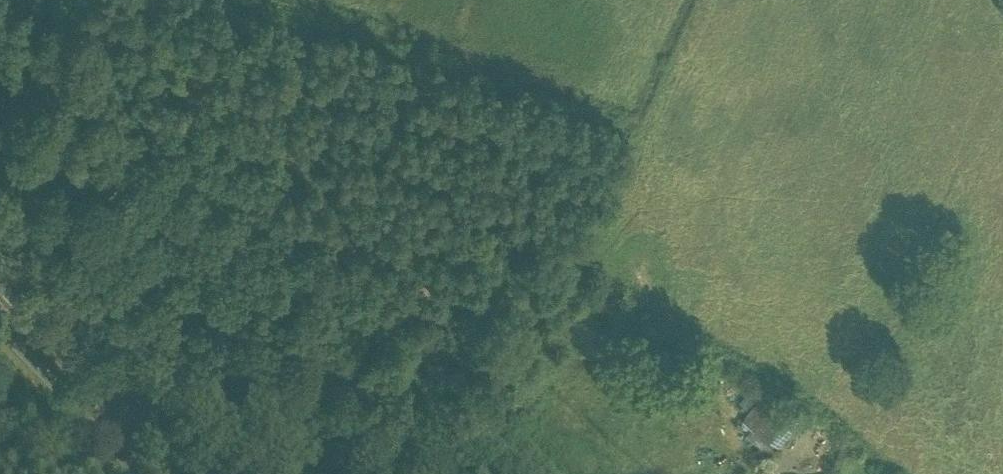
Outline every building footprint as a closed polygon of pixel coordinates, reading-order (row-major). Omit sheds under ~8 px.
[(778,444),(801,420),(768,389),(745,415),(778,444)] [(770,458),(777,450),(753,428),(746,436),(770,458)]
